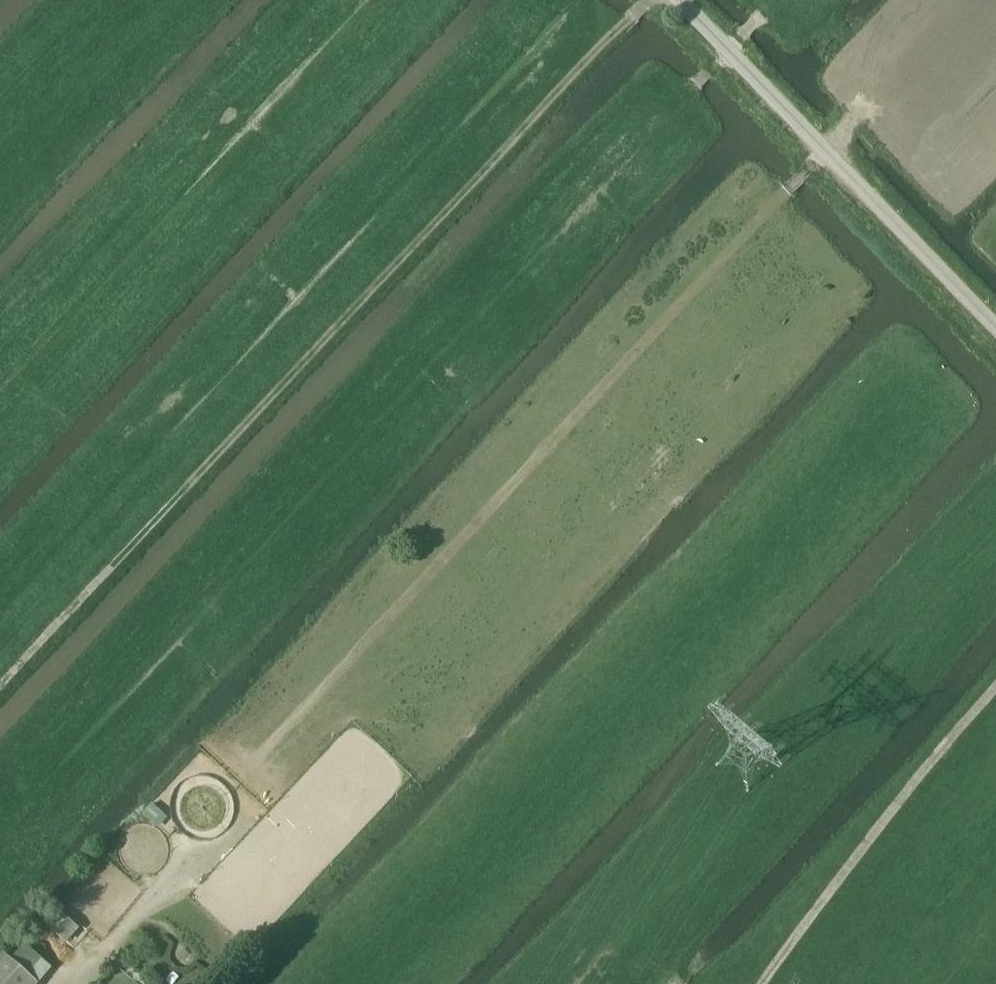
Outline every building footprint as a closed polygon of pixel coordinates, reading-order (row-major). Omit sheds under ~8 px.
[(52,968),(25,944),(10,962),(3,956),(0,959),(0,983),(38,983),(52,968)]
